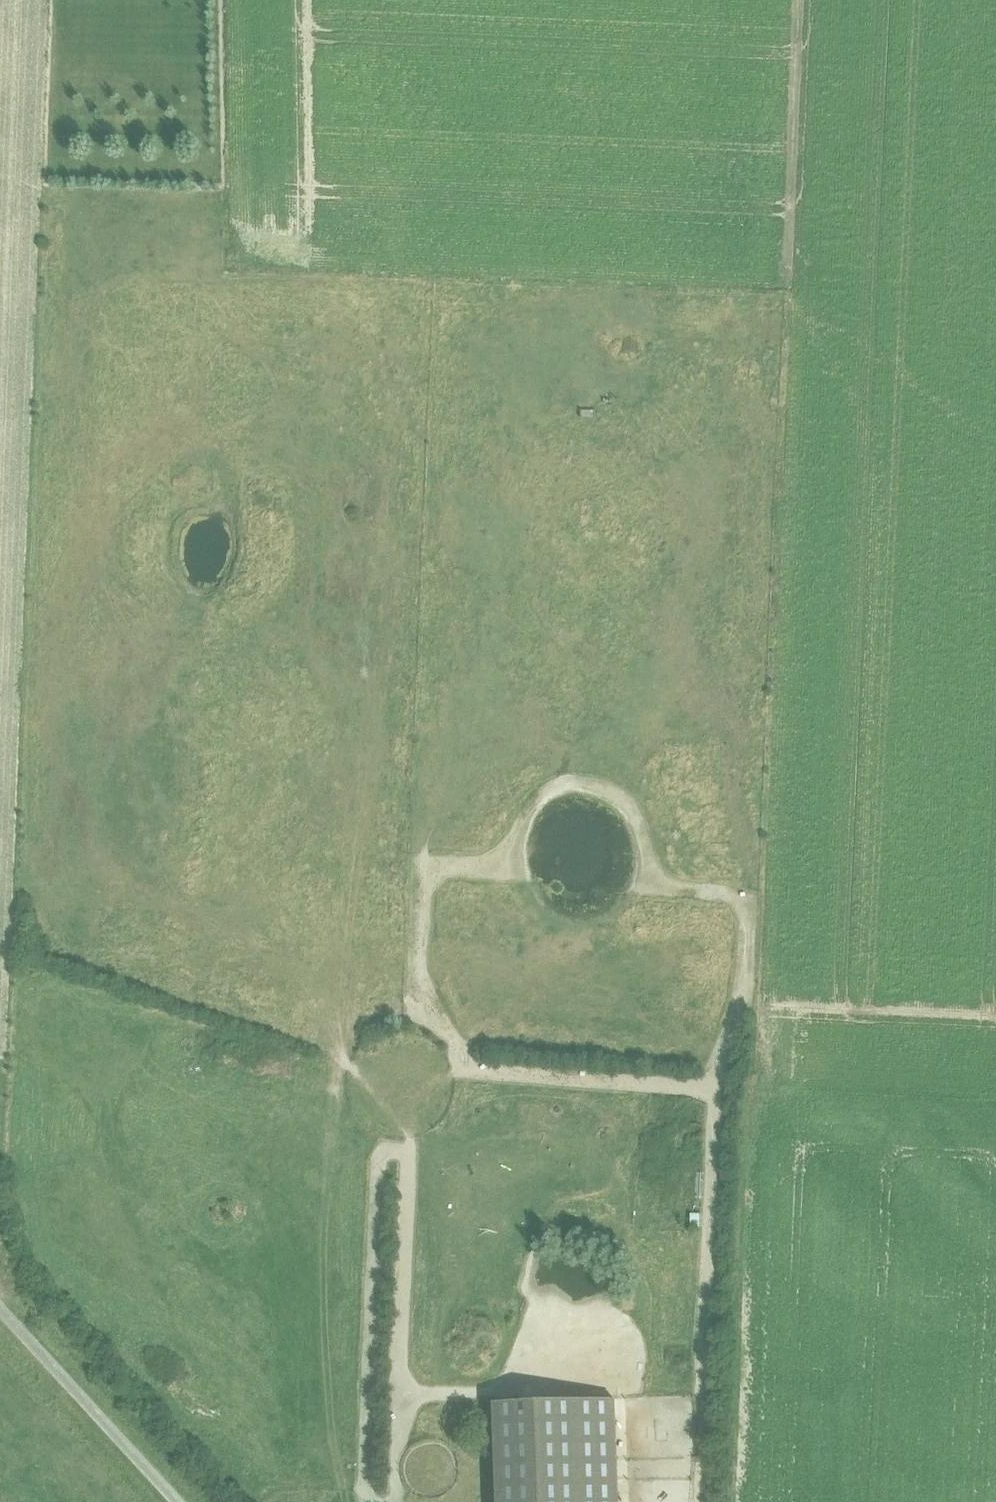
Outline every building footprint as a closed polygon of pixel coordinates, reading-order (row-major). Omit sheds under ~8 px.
[(496,1501),(618,1501),(614,1399),(493,1403),(496,1501)]
